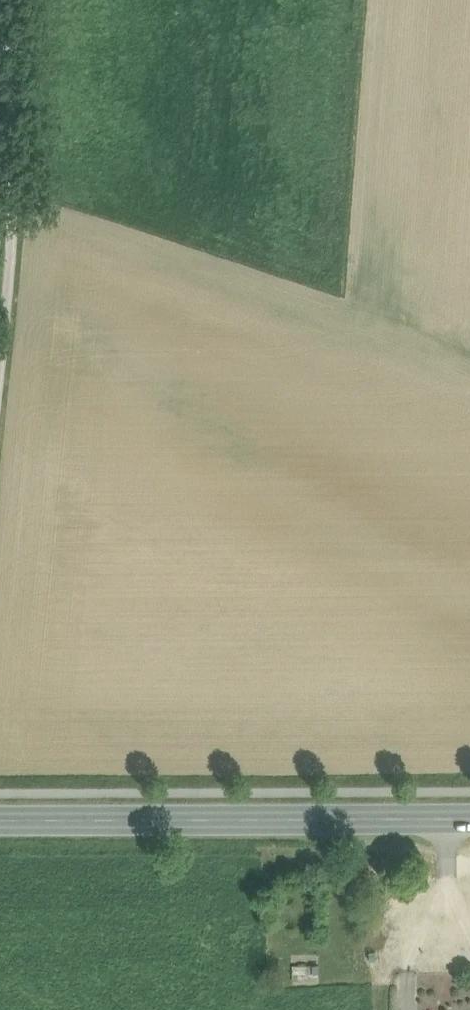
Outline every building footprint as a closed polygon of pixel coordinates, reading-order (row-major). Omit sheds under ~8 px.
[(319,964),(293,965),(293,967),(288,967),(289,973),(293,973),(293,974),(320,973),(319,964)]
